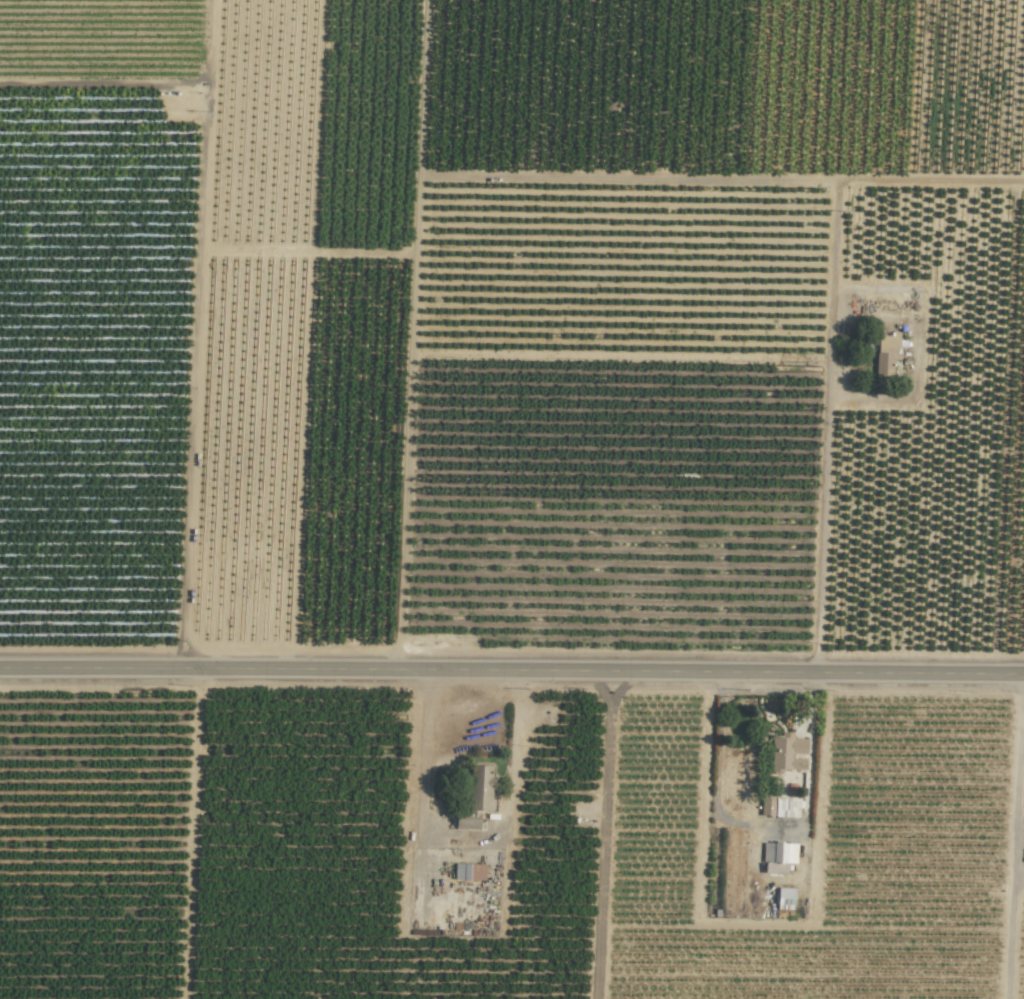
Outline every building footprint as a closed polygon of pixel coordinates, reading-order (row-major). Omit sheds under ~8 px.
[(805,740),(771,739),(771,770),(797,771),(797,755),(805,755),(805,740)] [(491,766),(477,766),(477,774),(479,774),(478,789),(491,789),(491,766)] [(762,863),(794,862),(794,843),(761,844),(762,863)] [(776,909),(792,910),(793,888),(776,888),(776,909)]
